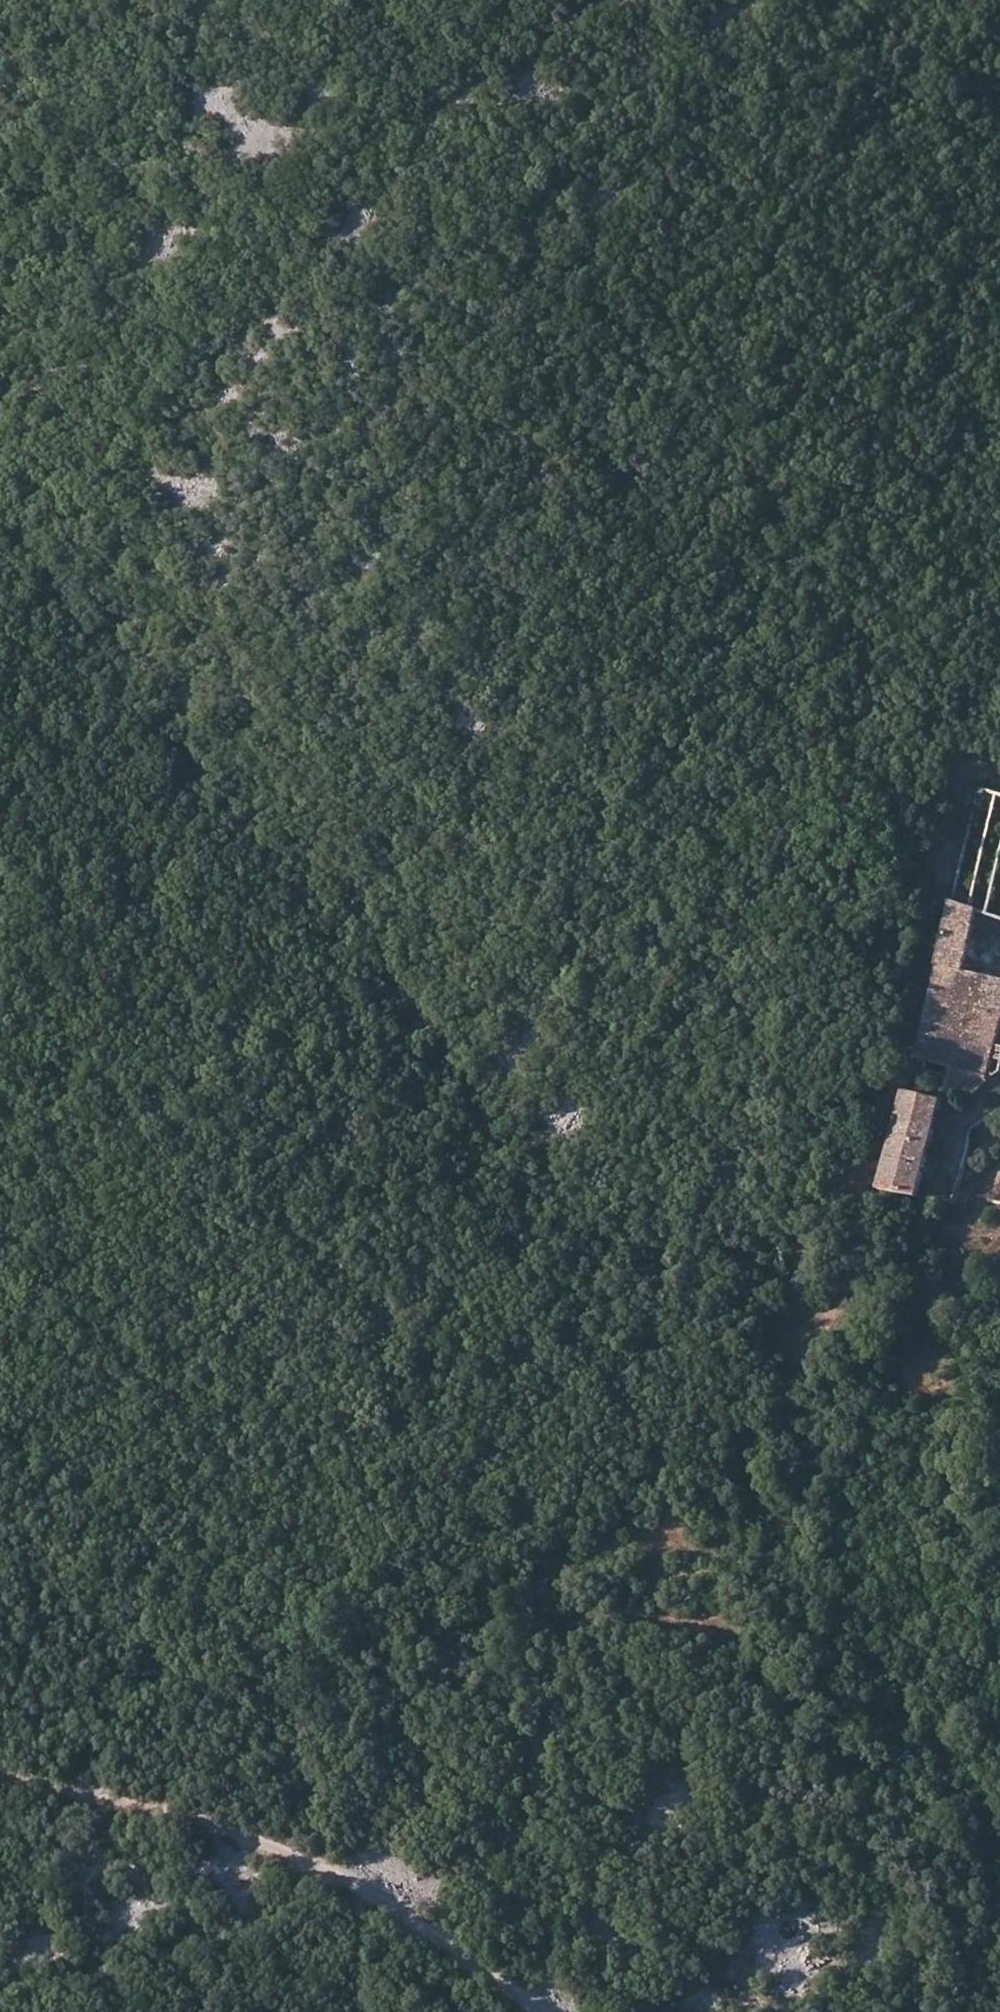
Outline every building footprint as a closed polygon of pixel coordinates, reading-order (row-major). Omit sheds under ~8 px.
[(907,1060),(980,1081),(999,1016),(999,977),(964,965),(978,903),(951,895),(907,1060)] [(880,1191),(917,1200),(940,1102),(904,1093),(880,1191)]
